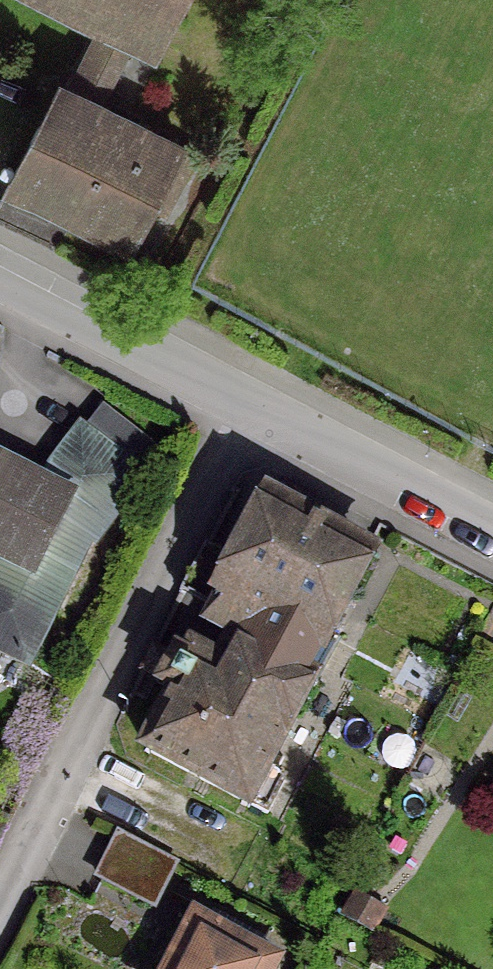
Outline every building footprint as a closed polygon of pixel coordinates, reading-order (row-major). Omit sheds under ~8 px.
[(148,43),(170,0),(64,0),(148,43)] [(186,156),(53,88),(4,183),(6,184),(0,196),(0,227),(50,253),(69,217),(124,245),(159,179),(171,185),(186,156)] [(147,450),(96,410),(78,435),(75,433),(51,463),(58,469),(43,489),(35,485),(34,486),(0,470),(0,653),(21,664),(83,539),(88,542),(136,479),(128,474),(147,450)] [(320,634),(361,556),(269,508),(270,506),(263,503),(259,511),(261,512),(208,613),(244,633),(217,684),(171,660),(156,688),(161,691),(162,689),(170,693),(141,747),(140,746),(138,752),(143,754),(143,753),(235,802),(234,805),(239,808),(241,805),(260,815),(279,779),(260,769),(303,686),(309,689),(312,683),(310,682),(332,640),(320,634)] [(117,836),(94,881),(144,907),(167,861),(117,836)] [(349,898),(337,918),(367,934),(378,914),(349,898)] [(189,921),(166,968),(264,968),(268,960),(189,921)]
